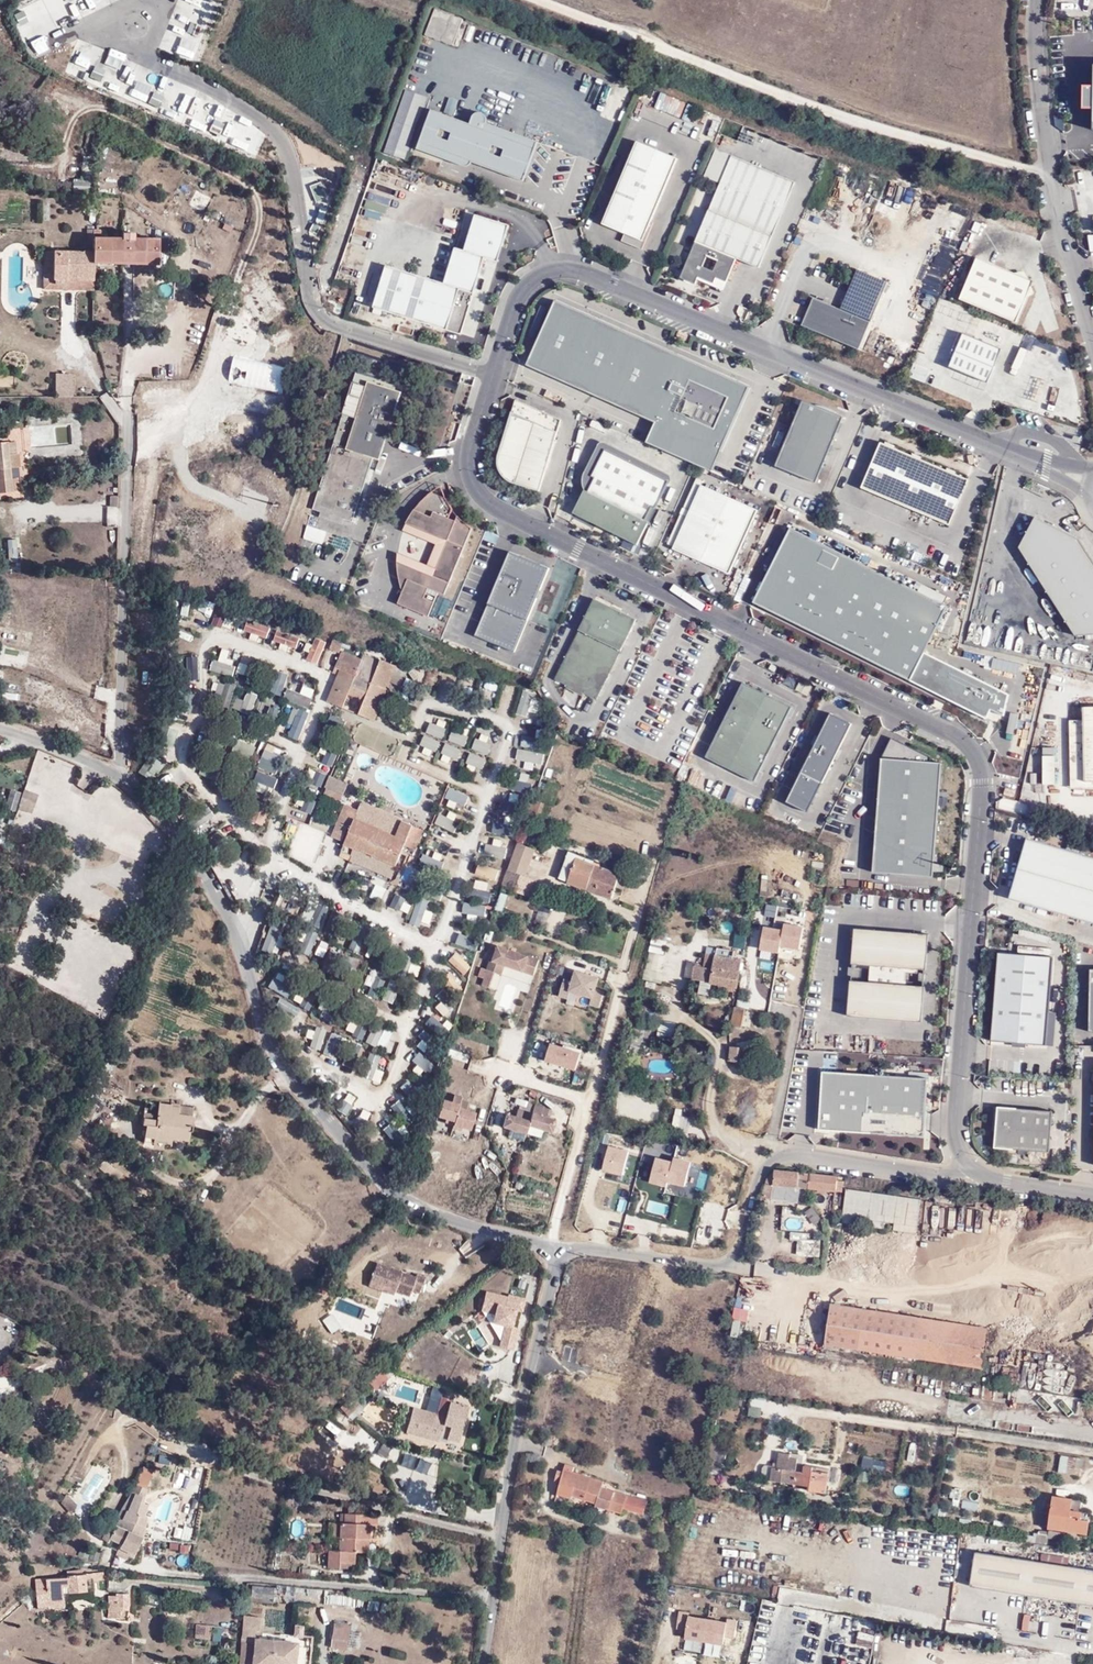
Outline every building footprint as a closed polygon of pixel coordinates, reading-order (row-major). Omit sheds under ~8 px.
[(120,0),(37,0),(13,11),(26,41),(120,0)] [(434,8),(425,34),(454,43),(463,17),(434,8)] [(159,48),(193,61),(200,43),(180,36),(186,19),(172,14),(159,48)] [(76,75),(82,55),(72,52),(66,72),(76,75)] [(127,87),(135,62),(125,59),(117,83),(127,87)] [(126,90),(123,98),(141,104),(144,95),(126,90)] [(679,119),(687,102),(661,90),(653,107),(679,119)] [(159,107),(164,95),(153,91),(148,102),(159,107)] [(175,91),(170,108),(187,112),(192,95),(175,91)] [(524,181),(538,142),(487,123),(487,120),(486,116),(484,114),(481,113),(479,112),(475,114),(474,115),(470,124),(432,110),(418,149),(463,166),(465,167),(468,166),(471,165),(472,162),(524,181)] [(1073,114),(1074,148),(1092,147),(1092,113),(1073,114)] [(221,132),(224,122),(214,119),(211,130),(221,132)] [(602,156),(612,126),(605,123),(595,154),(602,156)] [(651,222),(678,159),(637,142),(602,224),(625,234),(622,241),(642,250),(654,223),(651,222)] [(797,182),(733,155),(680,278),(698,286),(699,280),(725,291),(738,259),(760,268),(797,182)] [(89,185),(43,180),(41,189),(88,194),(89,185)] [(323,180),(309,183),(313,202),(327,199),(323,180)] [(306,209),(312,221),(330,213),(324,200),(306,209)] [(446,282),(387,264),(373,308),(444,329),(460,334),(484,255),(499,260),(510,224),(477,214),(466,249),(457,246),(446,282)] [(101,230),(96,230),(93,230),(93,253),(93,264),(94,264),(94,263),(158,265),(159,240),(133,239),(133,234),(122,234),(122,239),(101,239),(101,230)] [(66,280),(94,280),(94,264),(93,264),(93,253),(87,253),(54,252),(53,280),(54,280),(66,280)] [(1034,281),(977,258),(960,299),(1016,323),(1034,281)] [(870,322),(887,282),(857,270),(841,309),(870,322)] [(65,290),(66,280),(54,280),(54,289),(65,290)] [(622,324),(556,296),(525,366),(657,423),(648,442),(694,462),(713,470),(716,464),(731,471),(767,387),(622,324)] [(859,349),(870,322),(841,309),(813,298),(802,325),(859,349)] [(988,383),(1002,350),(964,334),(950,367),(979,379),(988,383)] [(292,359),(297,339),(290,337),(285,357),(292,359)] [(232,356),(228,382),(282,392),(287,366),(232,356)] [(925,382),(930,369),(914,362),(909,376),(925,382)] [(54,396),(73,396),(73,372),(54,372),(54,396)] [(373,458),(379,460),(400,393),(394,391),(396,386),(355,373),(312,509),(320,512),(318,517),(343,525),(345,520),(352,522),(373,458)] [(539,492),(561,420),(516,399),(498,456),(498,460),(498,463),(498,466),(499,469),(500,471),(501,474),(503,477),(506,479),(509,481),(512,483),(539,492)] [(844,417),(801,400),(792,425),(775,469),(817,485),(844,417)] [(8,443),(8,442),(0,443),(0,493),(14,493),(11,468),(20,467),(18,454),(16,454),(9,455),(8,443)] [(670,476),(601,442),(584,477),(586,490),(575,514),(639,546),(670,484),(670,476)] [(865,488),(953,526),(972,481),(884,443),(865,488)] [(403,591),(397,603),(431,618),(439,599),(441,594),(445,596),(474,530),(461,517),(450,502),(442,485),(418,510),(410,518),(402,533),(398,554),(398,575),(403,591)] [(758,510),(701,485),(673,549),(729,574),(758,510)] [(1036,518),(1019,548),(1075,637),(1092,636),(1092,562),(1079,539),(1036,518)] [(306,524),(302,539),(323,544),(327,530),(306,524)] [(946,607),(790,529),(752,601),(987,719),(991,711),(1003,716),(1010,694),(925,655),(946,607)] [(6,539),(7,562),(17,561),(16,538),(6,539)] [(548,568),(508,552),(476,632),(516,648),(548,568)] [(600,692),(639,612),(598,592),(558,671),(571,678),(572,678),(578,664),(593,671),(586,686),(587,686),(600,692)] [(216,611),(211,623),(222,628),(227,615),(216,611)] [(253,621),(250,633),(295,646),(299,634),(253,621)] [(304,659),(318,663),(325,641),(311,637),(304,659)] [(332,639),(330,648),(340,650),(342,641),(332,639)] [(212,658),(210,672),(230,674),(234,649),(221,647),(219,659),(212,658)] [(26,657),(0,651),(0,663),(24,669),(26,657)] [(336,668),(341,670),(344,671),(351,655),(343,652),(336,668)] [(364,654),(362,660),(379,667),(381,661),(364,654)] [(344,671),(341,670),(328,702),(343,709),(349,694),(365,701),(359,715),(374,722),(391,682),(397,666),(382,660),(381,661),(379,667),(362,660),(351,655),(344,671)] [(397,666),(391,682),(401,687),(408,669),(398,664),(397,666)] [(586,686),(593,671),(578,664),(572,678),(571,678),(570,680),(586,688),(587,686),(586,686)] [(284,685),(289,673),(278,669),(269,690),(309,707),(313,697),(284,685)] [(232,701),(236,684),(218,680),(214,696),(232,701)] [(795,708),(745,683),(708,758),(758,782),(795,708)] [(247,689),(244,700),(239,698),(235,709),(250,714),(257,693),(247,689)] [(532,714),(537,692),(523,689),(519,711),(532,714)] [(408,690),(406,690),(403,691),(401,693),(400,696),(400,699),(402,701),(403,703),(406,704),(409,704),(411,704),(413,702),(415,700),(415,697),(415,694),(413,692),(411,690),(408,690)] [(286,736),(300,740),(308,710),(293,706),(286,736)] [(1083,707),(1083,722),(1070,721),(1070,745),(1069,789),(1092,790),(1092,707),(1083,707)] [(852,726),(830,716),(788,803),(809,814),(852,726)] [(442,737),(446,727),(433,722),(429,732),(442,737)] [(453,729),(449,740),(464,745),(468,735),(453,729)] [(480,732),(474,748),(486,753),(492,737),(480,732)] [(432,757),(439,741),(425,735),(419,752),(432,757)] [(545,747),(545,738),(521,737),(521,746),(545,747)] [(931,757),(892,737),(884,759),(930,763),(931,757)] [(449,743),(444,753),(457,760),(462,749),(449,743)] [(272,787),(283,756),(274,753),(275,748),(264,744),(254,770),(256,771),(253,779),(272,787)] [(334,766),(338,747),(326,745),(322,763),(334,766)] [(516,759),(542,765),(545,754),(518,747),(516,759)] [(471,751),(466,762),(482,769),(486,758),(471,751)] [(1043,783),(1056,783),(1056,754),(1043,754),(1043,783)] [(151,755),(138,771),(150,781),(163,765),(151,755)] [(930,763),(884,759),(875,872),(933,877),(942,764),(930,763)] [(321,786),(326,773),(316,769),(311,783),(321,786)] [(529,792),(531,776),(510,774),(508,789),(529,792)] [(325,787),(343,795),(348,784),(330,776),(325,787)] [(315,800),(320,787),(310,783),(305,796),(315,800)] [(465,806),(469,795),(449,786),(445,797),(465,806)] [(340,801),(343,795),(325,787),(322,794),(340,801)] [(38,794),(29,791),(22,810),(32,813),(38,794)] [(518,802),(519,794),(510,792),(509,800),(518,802)] [(302,798),(301,811),(313,812),(314,800),(302,798)] [(744,808),(760,812),(763,802),(747,798),(744,808)] [(502,802),(500,810),(513,812),(514,805),(502,802)] [(408,839),(414,826),(361,803),(358,810),(351,828),(338,823),(338,822),(331,837),(345,842),(341,852),(352,856),(350,861),(392,879),(408,839)] [(338,823),(351,828),(358,810),(346,805),(338,823)] [(440,813),(434,823),(453,833),(459,823),(440,813)] [(509,835),(512,816),(505,815),(504,823),(494,822),(492,832),(509,835)] [(318,859),(328,821),(314,817),(312,825),(300,822),(292,851),(318,859)] [(424,830),(414,826),(408,839),(419,843),(424,830)] [(503,857),(506,840),(490,837),(487,854),(503,857)] [(557,840),(548,838),(544,850),(552,853),(557,840)] [(526,877),(528,873),(536,850),(523,845),(524,841),(519,839),(502,886),(530,897),(536,880),(526,877)] [(1027,839),(1010,900),(1092,924),(1092,858),(1027,839)] [(340,856),(350,861),(352,856),(341,852),(340,856)] [(590,860),(568,852),(560,879),(587,890),(612,899),(616,887),(624,890),(626,881),(619,878),(620,875),(589,864),(590,860)] [(496,880),(499,869),(478,862),(475,874),(496,880)] [(480,881),(475,898),(489,902),(491,892),(486,891),(488,883),(480,881)] [(441,899),(444,889),(423,883),(421,894),(441,899)] [(398,912),(407,895),(396,889),(387,906),(398,912)] [(500,891),(495,910),(503,912),(508,894),(500,891)] [(421,927),(429,901),(418,897),(410,923),(421,927)] [(462,911),(484,917),(487,906),(464,901),(462,911)] [(784,929),(782,945),(800,950),(804,926),(786,921),(784,929)] [(270,922),(260,950),(271,954),(281,926),(270,922)] [(784,929),(765,925),(760,948),(780,954),(782,945),(784,929)] [(928,934),(853,929),(850,964),(853,964),(852,981),(850,981),(847,1016),(921,1022),(928,934)] [(307,931),(298,950),(308,955),(317,935),(307,931)] [(461,932),(456,942),(474,951),(479,941),(461,932)] [(539,960),(499,947),(494,961),(491,960),(487,970),(495,973),(501,975),(505,965),(534,975),(539,960)] [(706,954),(704,967),(740,973),(742,961),(734,959),(735,952),(717,949),(716,956),(706,954)] [(447,960),(463,975),(471,966),(456,951),(447,960)] [(1051,958),(996,954),(990,1042),(1044,1046),(1051,958)] [(740,973),(704,967),(693,965),(690,979),(718,984),(737,987),(740,973)] [(489,989),(495,973),(487,970),(482,986),(489,989)] [(595,989),(599,978),(576,971),(573,982),(564,979),(559,996),(568,999),(570,991),(592,998),(590,1004),(599,1007),(604,992),(595,989)] [(379,993),(384,981),(373,976),(367,989),(379,993)] [(444,986),(453,992),(459,982),(449,977),(444,986)] [(272,978),(269,987),(287,995),(291,987),(272,978)] [(393,1003),(398,981),(388,979),(382,1001),(393,1003)] [(300,1006),(308,1009),(313,998),(304,994),(300,1006)] [(452,1006),(444,998),(435,1006),(443,1015),(452,1006)] [(734,1013),(732,1026),(742,1028),(746,1010),(736,1007),(734,1013)] [(441,1031),(447,1020),(440,1016),(434,1027),(441,1031)] [(352,1035),(363,1038),(368,1020),(358,1017),(352,1035)] [(659,1036),(676,1036),(676,1021),(659,1020),(659,1036)] [(383,1049),(391,1033),(373,1024),(365,1040),(383,1049)] [(320,1050),(326,1028),(315,1025),(309,1047),(320,1050)] [(322,1052),(333,1056),(341,1036),(331,1031),(322,1052)] [(579,1051),(552,1042),(546,1061),(574,1070),(579,1051)] [(745,1063),(746,1049),(731,1047),(730,1061),(745,1063)] [(756,1050),(746,1049),(745,1063),(754,1064),(756,1050)] [(379,1081),(382,1071),(375,1068),(380,1055),(368,1051),(360,1074),(379,1081)] [(424,1069),(430,1060),(419,1051),(412,1059),(424,1069)] [(930,1080),(825,1073),(821,1130),(927,1137),(928,1118),(930,1080)] [(407,1079),(398,1086),(406,1095),(415,1088),(407,1079)] [(347,1114),(355,1095),(346,1092),(339,1110),(347,1114)] [(89,1095),(78,1109),(86,1117),(98,1103),(89,1095)] [(460,1102),(444,1097),(438,1117),(454,1123),(459,1106),(460,1102)] [(176,1136),(189,1138),(192,1116),(179,1114),(180,1108),(171,1106),(171,1105),(159,1103),(158,1115),(157,1120),(143,1118),(143,1125),(146,1126),(145,1138),(156,1139),(156,1133),(168,1135),(168,1139),(176,1139),(176,1136)] [(546,1118),(548,1110),(534,1105),(532,1114),(528,1125),(551,1132),(554,1120),(546,1118)] [(179,1114),(192,1116),(193,1108),(180,1106),(180,1108),(179,1114)] [(476,1111),(459,1106),(454,1123),(470,1128),(476,1111)] [(1049,1153),(1053,1112),(998,1107),(996,1132),(994,1149),(1049,1153)] [(86,1117),(78,1109),(75,1113),(84,1120),(86,1117)] [(528,1125),(532,1114),(518,1109),(515,1118),(506,1115),(503,1127),(526,1134),(528,1125)] [(691,1114),(675,1110),(672,1125),(687,1129),(691,1114)] [(91,1129),(83,1122),(71,1139),(80,1145),(91,1129)] [(189,1144),(189,1138),(176,1136),(176,1139),(168,1139),(168,1135),(156,1133),(156,1139),(189,1144)] [(439,1135),(436,1144),(462,1150),(464,1141),(439,1135)] [(631,1150),(611,1144),(602,1171),(623,1177),(631,1150)] [(669,1181),(674,1160),(657,1156),(650,1182),(667,1187),(669,1181)] [(692,1161),(675,1156),(674,1160),(669,1181),(685,1186),(692,1161)] [(98,1168),(116,1180),(122,1172),(104,1159),(98,1168)] [(825,1193),(827,1180),(774,1173),(765,1178),(763,1198),(774,1200),(776,1186),(803,1190),(825,1193)] [(840,1181),(827,1180),(825,1193),(837,1194),(840,1181)] [(776,1186),(774,1200),(801,1202),(803,1190),(776,1186)] [(923,1202),(848,1191),(844,1226),(859,1228),(861,1221),(870,1222),(870,1229),(885,1232),(886,1225),(896,1226),(895,1233),(918,1237),(923,1202)] [(802,1252),(810,1252),(810,1242),(802,1242),(802,1252)] [(378,1263),(377,1263),(369,1286),(394,1295),(395,1291),(409,1297),(412,1291),(419,1294),(425,1278),(417,1275),(416,1278),(378,1263)] [(497,1303),(506,1305),(508,1295),(487,1291),(481,1310),(495,1314),(497,1303)] [(735,1306),(751,1309),(754,1296),(739,1292),(735,1306)] [(526,1298),(509,1293),(508,1295),(506,1305),(518,1308),(523,1309),(526,1298)] [(506,1305),(497,1303),(495,1314),(493,1320),(505,1325),(506,1324),(513,1326),(518,1308),(506,1305)] [(981,1373),(988,1332),(830,1308),(823,1349),(981,1373)] [(505,1325),(499,1346),(514,1350),(519,1328),(513,1326),(506,1324),(505,1325)] [(762,1417),(765,1398),(752,1396),(750,1415),(762,1417)] [(857,1406),(858,1399),(842,1396),(841,1403),(857,1406)] [(451,1426),(449,1436),(448,1439),(459,1442),(469,1408),(450,1403),(445,1419),(444,1418),(413,1409),(407,1433),(439,1442),(441,1434),(444,1425),(451,1426)] [(441,1434),(449,1436),(451,1426),(444,1425),(441,1434)] [(168,1464),(170,1456),(160,1453),(158,1461),(168,1464)] [(822,1494),(825,1473),(811,1471),(811,1467),(794,1465),(796,1460),(788,1458),(788,1454),(777,1453),(775,1465),(771,1464),(769,1481),(807,1487),(807,1492),(822,1494)] [(861,1468),(874,1468),(874,1456),(861,1455),(861,1468)] [(141,1472),(135,1485),(146,1490),(152,1476),(141,1472)] [(553,1486),(559,1487),(562,1476),(556,1474),(553,1486)] [(622,1504),(624,1495),(599,1489),(601,1484),(563,1474),(562,1476),(559,1487),(556,1497),(571,1501),(573,1498),(593,1504),(594,1508),(615,1513),(622,1504)] [(715,1480),(701,1476),(699,1488),(712,1492),(715,1480)] [(120,1518),(116,1526),(142,1538),(147,1521),(144,1521),(148,1505),(143,1504),(145,1498),(143,1497),(146,1490),(135,1485),(131,1493),(117,1517),(120,1518)] [(954,1488),(951,1504),(959,1505),(962,1489),(954,1488)] [(71,1512),(77,1505),(67,1494),(60,1501),(71,1512)] [(627,1496),(624,1495),(622,1504),(615,1513),(621,1515),(624,1508),(627,1496)] [(627,1496),(624,1508),(647,1514),(649,1508),(645,1507),(646,1501),(627,1496)] [(1071,1510),(1072,1500),(1054,1497),(1051,1515),(1049,1527),(1087,1534),(1089,1519),(1081,1518),(1081,1512),(1071,1510)] [(978,1511),(980,1503),(964,1500),(962,1508),(978,1511)] [(672,1512),(665,1510),(662,1523),(669,1526),(672,1512)] [(1040,1527),(1049,1527),(1051,1515),(1042,1513),(1040,1527)] [(340,1524),(340,1538),(339,1552),(328,1551),(327,1568),(339,1569),(339,1563),(353,1564),(354,1564),(355,1553),(363,1553),(363,1539),(369,1539),(370,1525),(365,1525),(365,1515),(345,1514),(344,1524),(340,1524)] [(142,1538),(116,1526),(112,1534),(98,1528),(94,1536),(108,1542),(110,1539),(122,1545),(120,1548),(130,1553),(128,1556),(134,1559),(135,1555),(134,1555),(142,1538)] [(1025,1543),(1037,1545),(1038,1538),(1026,1536),(1025,1543)] [(180,1544),(179,1552),(188,1553),(189,1544),(180,1544)] [(976,1554),(971,1588),(1092,1607),(1092,1572),(976,1554)] [(104,1574),(94,1575),(94,1583),(105,1582),(104,1574)] [(94,1583),(94,1575),(69,1577),(69,1578),(46,1580),(35,1581),(38,1610),(65,1608),(64,1593),(95,1591),(94,1583)] [(119,1611),(125,1611),(127,1611),(128,1594),(116,1594),(116,1597),(109,1596),(108,1615),(108,1619),(119,1619),(119,1611)] [(737,1621),(678,1611),(674,1636),(723,1644),(725,1635),(735,1637),(737,1621)] [(1022,1629),(1031,1630),(1032,1614),(1024,1613),(1022,1629)] [(244,1616),(240,1663),(295,1663),(297,1643),(254,1639),(254,1632),(259,1632),(260,1618),(244,1616)] [(347,1642),(349,1625),(334,1623),(331,1648),(346,1650),(347,1642)] [(211,1627),(196,1625),(195,1639),(210,1640),(211,1627)] [(859,1632),(859,1639),(874,1640),(874,1633),(859,1632)]
